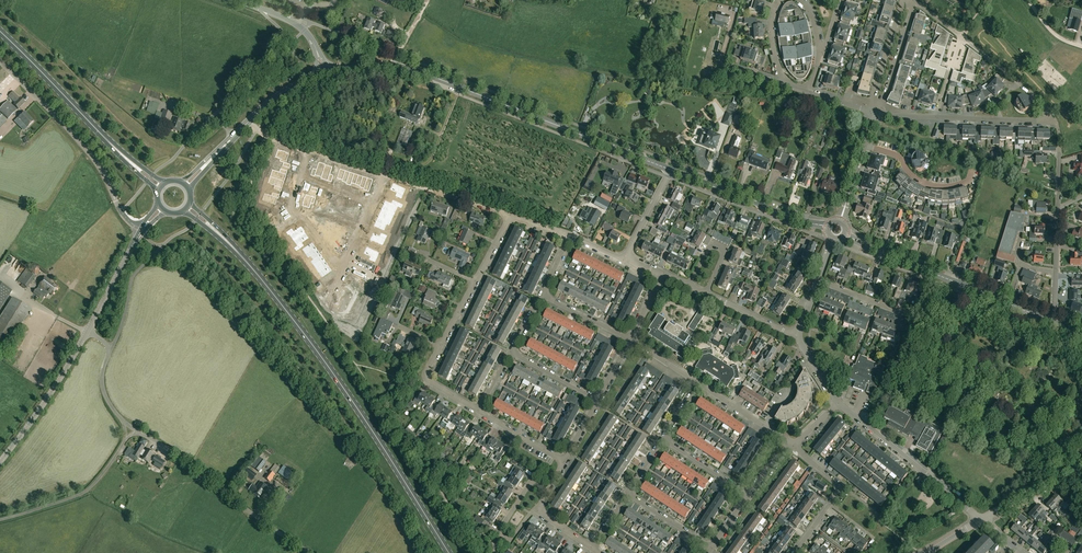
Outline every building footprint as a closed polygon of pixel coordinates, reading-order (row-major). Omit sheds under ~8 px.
[(753,1),(751,8),(749,8),(749,15),(758,15),(758,11),(762,12),(765,4),(754,1),(755,0),(752,0),(751,1),(753,1)] [(895,3),(886,0),(883,0),(882,1),(885,2),(884,6),(894,9),(895,3)] [(859,5),(848,2),(847,7),(845,7),(844,11),(855,15),(857,8),(858,9),(859,5)] [(780,14),(779,16),(780,16),(780,15),(781,19),(784,18),(788,18),(787,12),(794,11),(795,17),(799,16),(802,16),(802,12),(801,11),(800,9),(799,8),(797,6),(796,5),(794,3),(792,3),(789,3),(787,3),(785,5),(784,6),(783,8),(781,10),(781,12),(780,14)] [(894,9),(884,6),(883,11),(892,14),(894,9)] [(377,8),(374,15),(382,18),(384,13),(383,12),(383,11),(377,8)] [(852,21),(855,15),(844,11),(842,16),(844,16),(842,22),(850,25),(851,21),(852,21)] [(890,20),(892,14),(883,11),(881,17),(890,20)] [(919,13),(920,13),(919,16),(917,16),(915,21),(924,24),(926,21),(928,21),(929,19),(924,18),(925,17),(925,16),(920,12),(919,13)] [(728,24),(729,17),(725,16),(721,15),(717,14),(716,17),(715,21),(728,24)] [(807,23),(807,21),(806,18),(805,17),(804,15),(802,16),(799,16),(800,23),(792,24),(793,30),(807,28),(806,22),(807,22),(807,23)] [(888,26),(890,20),(881,17),(879,22),(872,20),(871,23),(880,26),(881,24),(888,26)] [(375,31),(381,34),(385,25),(379,23),(377,26),(374,25),(375,21),(368,18),(364,29),(371,31),(373,28),(376,29),(375,31)] [(756,19),(744,18),(745,22),(744,22),(744,24),(749,24),(749,28),(754,27),(755,39),(763,38),(762,26),(757,27),(756,19)] [(779,20),(778,23),(778,26),(778,27),(778,26),(779,26),(780,32),(793,30),(792,24),(785,25),(784,18),(781,19),(779,19),(779,20)] [(1073,20),(1070,30),(1077,32),(1080,22),(1073,20)] [(923,30),(924,24),(915,21),(913,27),(923,30)] [(849,29),(850,25),(842,22),(840,29),(839,28),(837,33),(848,36),(850,29),(849,29)] [(872,33),(873,33),(885,37),(887,31),(879,29),(880,26),(871,23),(870,27),(875,28),(874,33),(872,33)] [(931,44),(931,45),(944,48),(948,34),(937,26),(935,33),(941,35),(934,45),(931,44)] [(927,38),(927,37),(921,35),(923,30),(913,27),(912,33),(919,35),(919,38),(926,40),(927,38)] [(808,33),(807,28),(793,30),(794,36),(802,35),(803,40),(811,39),(811,37),(811,35),(810,32),(810,33),(808,33)] [(778,37),(778,39),(779,42),(779,44),(788,43),(787,37),(794,36),(793,30),(780,32),(780,38),(778,38),(778,37)] [(837,38),(835,44),(843,46),(844,42),(846,43),(848,36),(837,33),(836,37),(837,38)] [(885,37),(873,33),(872,33),(870,38),(874,40),(883,43),(885,37)] [(925,44),(926,40),(919,38),(918,41),(910,38),(908,44),(917,47),(919,42),(925,44)] [(797,53),(811,51),(810,46),(812,45),(812,46),(812,44),(812,41),(811,39),(803,40),(803,46),(796,47),(797,53)] [(874,40),(872,45),(881,48),(883,43),(874,40)] [(783,55),(797,53),(796,47),(789,48),(788,43),(779,44),(779,46),(780,48),(780,51),(780,50),(782,50),(783,55)] [(842,50),(843,46),(835,44),(833,50),(832,49),(831,54),(841,57),(843,51),(842,50)] [(868,46),(866,53),(874,55),(878,56),(879,54),(880,54),(881,48),(872,45),(868,44),(868,46)] [(908,44),(906,50),(916,53),(917,47),(908,44)] [(742,61),(747,63),(751,52),(752,49),(740,45),(738,50),(736,49),(734,55),(742,58),(741,60),(743,60),(742,61)] [(939,65),(944,48),(931,45),(930,49),(936,51),(929,61),(926,61),(939,65)] [(916,53),(906,50),(905,55),(914,58),(915,55),(917,55),(918,53),(916,53)] [(971,50),(963,72),(976,76),(973,75),(973,60),(980,62),(981,58),(971,50)] [(811,64),(812,61),(812,60),(812,59),(812,56),(812,57),(811,51),(797,53),(798,59),(805,58),(806,65),(809,64),(809,65),(811,64)] [(763,64),(764,58),(757,56),(758,54),(751,52),(747,63),(752,64),(753,64),(754,64),(755,62),(763,64)] [(866,53),(865,52),(864,56),(866,57),(865,62),(876,65),(878,59),(873,58),(874,55),(866,53)] [(784,63),(785,65),(786,67),(786,68),(787,68),(788,68),(792,67),(791,60),(798,59),(797,53),(783,55),(784,61),(783,61),(783,60),(783,61),(784,63)] [(839,64),(841,57),(831,54),(829,59),(831,59),(829,64),(837,67),(838,64),(839,64)] [(905,55),(903,61),(912,64),(914,58),(905,55)] [(865,62),(864,61),(863,67),(865,68),(874,71),(876,65),(865,62)] [(937,68),(939,65),(926,61),(924,67),(936,71),(935,77),(945,80),(947,71),(937,68)] [(788,71),(789,73),(790,74),(791,76),(794,78),(797,80),(798,80),(799,81),(801,81),(803,80),(805,79),(806,78),(806,77),(807,76),(807,75),(808,74),(809,72),(810,70),(811,68),(810,67),(810,68),(809,65),(809,64),(806,65),(803,65),(804,71),(796,73),(795,66),(792,67),(788,68),(789,71),(788,71)] [(911,76),(912,71),(916,73),(917,68),(905,65),(904,67),(901,66),(899,72),(909,75),(911,76)] [(865,68),(863,67),(861,73),(863,73),(873,76),(874,71),(865,68)] [(907,81),(909,75),(899,72),(898,78),(907,81)] [(974,83),(976,76),(963,72),(962,76),(953,73),(950,81),(960,84),(962,79),(974,83)] [(863,95),(870,96),(871,87),(869,87),(873,76),(863,73),(857,93),(863,95)] [(827,88),(830,89),(834,77),(827,75),(826,77),(823,76),(821,82),(824,83),(824,86),(828,87),(827,88)] [(996,80),(992,85),(1000,92),(1002,90),(1001,89),(1003,87),(1001,85),(1004,80),(996,75),(994,78),(996,80)] [(840,80),(834,77),(830,89),(833,89),(833,88),(837,90),(838,88),(841,89),(843,83),(840,82),(840,80)] [(898,78),(896,84),(905,86),(907,81),(898,78)] [(908,92),(904,91),(905,86),(896,84),(893,94),(891,94),(887,102),(893,104),(899,106),(902,96),(906,98),(908,93),(909,94),(908,92)] [(997,95),(1000,92),(992,85),(989,87),(987,85),(982,88),(988,97),(992,94),(995,96),(997,94),(997,95)] [(981,93),(975,96),(979,106),(982,105),(982,104),(985,103),(984,100),(988,97),(982,88),(979,90),(980,92),(981,93)] [(923,90),(918,89),(915,97),(920,99),(919,102),(922,102),(921,103),(925,104),(928,94),(929,90),(925,89),(923,90)] [(931,105),(932,102),(937,104),(939,95),(934,94),(933,92),(929,90),(928,94),(925,104),(928,105),(931,105)] [(14,105),(18,109),(24,103),(20,98),(20,99),(13,92),(8,97),(15,103),(14,105)] [(951,109),(955,109),(956,99),(952,99),(952,96),(947,93),(944,103),(949,105),(948,108),(951,108),(951,109)] [(961,106),(967,105),(965,96),(962,97),(962,99),(956,99),(955,109),(958,110),(958,109),(961,109),(961,106)] [(969,96),(965,96),(967,105),(972,104),(973,107),(976,106),(976,107),(979,106),(975,96),(970,98),(969,96)] [(1029,99),(1028,98),(1027,98),(1026,97),(1025,97),(1024,97),(1023,97),(1022,97),(1021,97),(1020,98),(1019,98),(1019,99),(1018,99),(1018,100),(1017,100),(1017,101),(1016,102),(1016,103),(1016,104),(1016,105),(1016,106),(1016,107),(1017,107),(1017,108),(1030,101),(1029,99)] [(8,120),(17,111),(8,101),(0,108),(0,112),(8,120)] [(1031,105),(1031,104),(1031,103),(1031,102),(1030,101),(1017,108),(1018,109),(1018,110),(1019,111),(1020,111),(1021,112),(1022,112),(1024,112),(1025,112),(1026,111),(1027,111),(1028,111),(1028,110),(1029,109),(1030,109),(1030,108),(1031,107),(1031,106),(1031,105)] [(400,117),(406,120),(397,143),(407,147),(416,124),(418,124),(422,113),(423,113),(424,110),(423,110),(424,108),(423,108),(423,107),(421,106),(420,107),(416,105),(414,112),(413,112),(412,115),(402,112),(400,117)] [(160,118),(169,122),(172,114),(163,110),(160,118)] [(18,119),(27,128),(33,121),(24,112),(18,119)] [(727,112),(723,124),(730,127),(735,115),(727,112)] [(735,115),(732,124),(735,126),(736,124),(739,125),(741,120),(739,119),(740,116),(735,115)] [(184,127),(183,129),(187,131),(190,124),(173,118),(170,129),(179,132),(181,126),(184,127)] [(944,135),(950,136),(950,127),(944,127),(944,129),(943,129),(941,131),(943,133),(944,133),(944,135)] [(956,127),(950,127),(950,136),(956,136),(956,139),(956,141),(959,141),(959,130),(956,130),(956,127)] [(962,127),(962,130),(959,130),(959,141),(962,141),(962,139),(968,139),(968,136),(969,128),(962,127)] [(969,128),(968,136),(968,139),(970,139),(970,140),(970,141),(972,141),(973,140),(973,139),(974,139),(974,144),(977,144),(978,133),(975,133),(975,128),(969,128)] [(977,144),(977,142),(981,142),(981,139),(987,140),(987,129),(981,128),(981,133),(978,133),(977,144)] [(987,140),(993,140),(993,145),(996,145),(996,134),(993,134),(993,129),(987,129),(987,140)] [(1000,129),(999,134),(996,134),(996,145),(999,145),(1000,140),(1005,140),(1006,129),(1000,129)] [(1012,138),(1011,141),(1015,141),(1015,143),(1015,134),(1012,134),(1012,130),(1006,129),(1005,140),(1006,140),(1006,138),(1012,138)] [(1018,133),(1015,132),(1015,134),(1015,143),(1015,146),(1018,146),(1018,143),(1018,141),(1024,141),(1025,130),(1018,130),(1018,133)] [(1031,130),(1025,130),(1024,141),(1025,139),(1030,139),(1030,142),(1031,142),(1031,145),(1033,145),(1034,135),(1031,135),(1031,130)] [(1037,135),(1034,135),(1033,145),(1037,145),(1037,142),(1037,139),(1043,140),(1043,131),(1037,131),(1037,135)] [(1050,138),(1051,137),(1052,136),(1050,133),(1049,133),(1049,131),(1043,131),(1043,140),(1049,140),(1049,138),(1050,138)] [(720,138),(710,134),(710,136),(703,133),(701,139),(699,145),(706,148),(706,146),(715,150),(720,138)] [(729,156),(737,159),(740,151),(737,150),(740,139),(734,137),(730,148),(731,148),(729,156)] [(277,149),(275,156),(286,160),(288,153),(285,152),(286,151),(280,149),(280,150),(277,149)] [(750,164),(766,170),(769,161),(753,155),(754,152),(751,151),(747,160),(751,161),(750,164)] [(911,161),(911,162),(911,163),(912,163),(925,162),(925,161),(925,160),(924,159),(924,158),(923,157),(923,156),(922,156),(921,155),(920,154),(919,154),(918,154),(917,154),(916,154),(915,155),(914,155),(914,156),(913,157),(912,158),(912,159),(912,160),(911,161)] [(879,155),(878,158),(871,156),(869,162),(883,167),(886,157),(879,155)] [(1035,164),(1039,164),(1039,163),(1046,163),(1046,155),(1035,155),(1035,164)] [(1079,163),(1073,163),(1073,171),(1076,171),(1076,177),(1077,177),(1078,178),(1080,178),(1081,177),(1081,156),(1079,156),(1079,163)] [(783,165),(778,163),(775,170),(779,171),(785,173),(784,177),(790,180),(793,172),(792,172),(796,163),(790,161),(787,168),(783,166),(783,165)] [(811,173),(805,171),(808,162),(803,161),(800,170),(803,171),(799,183),(807,186),(811,173)] [(312,168),(310,174),(313,175),(314,173),(321,175),(325,164),(318,162),(316,169),(312,168)] [(880,176),(881,173),(879,172),(881,166),(883,167),(869,162),(867,169),(874,171),(873,174),(881,177),(882,177),(880,176)] [(913,169),(914,170),(916,171),(917,171),(918,171),(919,171),(920,171),(921,171),(922,171),(922,170),(923,170),(924,168),(925,167),(925,166),(925,165),(925,164),(925,163),(925,162),(912,163),(911,163),(911,165),(912,166),(912,167),(913,168),(913,169)] [(325,164),(321,175),(328,177),(327,180),(331,181),(333,174),(329,173),(332,166),(325,164)] [(272,169),(270,176),(281,180),(283,173),(285,174),(287,170),(280,168),(279,171),(272,169)] [(339,168),(336,177),(342,179),(345,170),(339,168)] [(346,181),(346,183),(350,185),(351,182),(354,173),(349,171),(346,181)] [(622,184),(622,185),(619,184),(621,178),(617,177),(618,175),(611,172),(611,174),(607,173),(604,181),(615,185),(613,190),(615,191),(613,195),(616,196),(622,184)] [(638,185),(647,189),(650,181),(641,178),(631,174),(628,181),(638,185)] [(863,180),(864,180),(863,182),(877,186),(879,180),(880,180),(881,177),(873,174),(872,177),(865,175),(865,176),(864,176),(863,180)] [(896,180),(898,181),(896,183),(900,188),(908,179),(904,175),(903,176),(902,174),(900,175),(898,176),(897,178),(896,180)] [(270,176),(267,183),(274,185),(273,188),(280,191),(281,187),(279,186),(281,180),(270,176)] [(367,177),(364,186),(370,188),(373,179),(367,177)] [(825,192),(826,192),(827,191),(834,194),(838,184),(829,180),(828,182),(822,179),(821,183),(823,184),(821,189),(822,189),(822,191),(822,192),(825,192)] [(908,179),(900,188),(899,189),(905,194),(906,192),(913,183),(908,179)] [(591,192),(595,184),(588,181),(584,188),(591,192)] [(863,182),(861,188),(868,190),(867,193),(875,196),(877,192),(875,192),(877,186),(863,182)] [(393,183),(390,189),(396,192),(395,196),(401,198),(403,195),(401,194),(404,187),(393,183)] [(913,183),(906,192),(912,195),(917,186),(913,183)] [(624,198),(636,204),(639,197),(631,192),(632,189),(627,186),(625,190),(628,192),(624,198)] [(922,188),(917,186),(912,195),(918,198),(922,188)] [(922,188),(918,198),(916,201),(923,203),(928,191),(922,188)] [(964,188),(959,190),(962,200),(962,202),(969,199),(967,196),(970,196),(969,194),(969,192),(968,190),(967,188),(965,190),(964,188)] [(672,206),(679,210),(681,207),(678,205),(680,202),(676,200),(680,194),(673,190),(668,200),(674,203),(672,206)] [(937,192),(931,190),(928,200),(935,202),(937,192)] [(959,190),(953,191),(956,202),(962,200),(959,190)] [(264,193),(262,200),(273,203),(275,196),(278,197),(279,194),(272,191),(271,195),(264,193)] [(953,191),(948,192),(949,206),(956,205),(956,202),(953,191)] [(305,193),(301,205),(308,207),(312,196),(305,193)] [(610,205),(597,198),(594,204),(607,211),(610,205)] [(692,202),(688,201),(684,211),(689,213),(692,206),(699,209),(702,202),(694,198),(692,202)] [(385,200),(382,206),(393,211),(396,205),(385,200)] [(324,201),(321,213),(327,215),(330,205),(331,204),(324,201)] [(1033,207),(1032,211),(1036,211),(1036,213),(1044,214),(1045,211),(1046,211),(1046,208),(1045,208),(1045,204),(1037,203),(1037,202),(1033,201),(1033,207)] [(431,212),(447,217),(450,207),(434,202),(433,205),(432,205),(432,206),(433,206),(431,212)] [(856,210),(855,210),(856,211),(855,213),(859,214),(858,217),(866,219),(869,211),(870,211),(871,207),(869,206),(869,204),(864,203),(863,205),(862,205),(862,206),(859,205),(858,204),(857,207),(856,210)] [(710,212),(709,212),(707,216),(716,220),(720,212),(718,211),(720,207),(714,204),(710,212)] [(330,205),(327,215),(332,216),(335,207),(330,205)] [(382,206),(379,213),(390,218),(393,211),(382,206)] [(620,219),(628,224),(632,216),(624,212),(626,209),(620,206),(617,212),(623,215),(620,219)] [(671,209),(665,206),(660,215),(667,219),(669,220),(674,210),(678,213),(679,210),(672,206),(671,209)] [(335,207),(332,216),(337,218),(340,209),(335,207)] [(340,209),(337,218),(342,220),(345,210),(340,209)] [(880,224),(881,224),(880,228),(883,229),(883,230),(886,231),(886,230),(887,231),(890,222),(894,223),(898,211),(892,209),(891,213),(888,212),(884,211),(882,217),(883,217),(882,219),(880,224)] [(345,210),(342,220),(347,221),(350,212),(345,210)] [(350,212),(347,221),(354,223),(357,212),(351,210),(350,212)] [(594,226),(601,214),(593,210),(587,222),(594,226)] [(720,222),(731,227),(732,228),(734,229),(736,224),(733,223),(731,222),(735,214),(728,212),(726,218),(722,216),(720,222)] [(379,213),(376,219),(387,224),(390,218),(379,213)] [(486,218),(472,213),(470,222),(480,225),(478,229),(482,230),(486,218)] [(1009,221),(998,253),(996,258),(1014,264),(1015,259),(1010,258),(1012,253),(1013,250),(1014,250),(1019,236),(1017,235),(1018,232),(1022,234),(1023,223),(1024,215),(1016,214),(1011,213),(1009,221)] [(654,225),(659,227),(657,230),(666,235),(668,232),(661,228),(667,219),(660,215),(654,225)] [(704,216),(702,220),(705,222),(706,221),(711,224),(713,220),(704,216)] [(734,230),(738,231),(740,225),(748,228),(750,221),(742,217),(742,219),(741,219),(741,220),(738,219),(736,224),(734,229),(734,230)] [(376,219),(373,226),(384,230),(387,224),(376,219)] [(442,228),(446,230),(451,221),(446,219),(442,228)] [(897,224),(896,228),(897,228),(896,233),(899,234),(899,235),(901,236),(902,235),(903,235),(906,226),(904,226),(905,222),(900,221),(899,224),(897,224)] [(917,229),(915,228),(912,238),(919,240),(921,233),(924,234),(927,223),(919,221),(918,225),(917,229)] [(604,230),(612,234),(609,239),(613,242),(613,243),(616,244),(616,243),(617,244),(621,237),(612,232),(614,228),(604,222),(601,228),(604,230)] [(753,236),(756,237),(757,235),(761,236),(765,226),(757,223),(754,229),(751,227),(747,238),(752,239),(753,236)] [(1029,238),(1035,239),(1035,235),(1044,235),(1044,225),(1039,225),(1039,228),(1034,228),(1030,228),(1029,238)] [(291,228),(285,232),(287,235),(290,233),(295,238),(304,232),(300,226),(293,231),(291,228)] [(468,245),(470,240),(472,240),(474,235),(468,232),(470,229),(464,226),(462,230),(465,231),(460,242),(468,245)] [(430,240),(433,233),(423,228),(418,241),(425,245),(428,239),(430,240)] [(516,228),(513,234),(521,238),(524,232),(516,228)] [(927,242),(926,241),(926,242),(934,244),(936,236),(939,237),(941,231),(931,228),(931,229),(930,229),(928,237),(927,242)] [(1079,241),(1081,242),(1081,229),(1081,228),(1079,232),(1074,230),(1071,238),(1074,239),(1075,241),(1077,242),(1079,241)] [(767,241),(773,243),(774,241),(778,242),(782,233),(781,233),(772,229),(771,229),(768,238),(767,241)] [(695,239),(703,243),(706,237),(694,231),(691,236),(695,239)] [(304,232),(295,238),(299,244),(296,246),(298,249),(303,245),(302,242),(308,237),(304,232)] [(373,233),(370,239),(380,244),(383,237),(386,238),(387,235),(381,232),(379,236),(373,233)] [(945,246),(944,246),(944,247),(952,249),(954,241),(957,242),(959,236),(949,233),(948,234),(945,242),(946,242),(945,246)] [(513,234),(510,240),(518,244),(521,238),(513,234)] [(790,246),(793,247),(796,238),(789,235),(787,240),(784,239),(781,246),(788,249),(790,246)] [(686,241),(677,236),(675,239),(684,244),(686,241)] [(699,249),(703,243),(695,239),(693,242),(690,241),(688,243),(699,249)] [(507,246),(515,250),(518,244),(510,240),(507,246)] [(553,244),(547,241),(545,244),(547,245),(544,251),(552,255),(555,249),(552,247),(553,244)] [(312,242),(303,247),(307,252),(315,246),(312,242)] [(653,242),(652,246),(648,253),(654,256),(656,253),(658,249),(660,245),(653,242)] [(954,262),(958,263),(963,247),(967,248),(968,244),(961,242),(954,262)] [(642,250),(648,253),(652,246),(645,243),(642,250)] [(761,244),(757,254),(758,254),(761,256),(763,253),(765,246),(761,244)] [(812,253),(814,254),(817,246),(810,244),(809,247),(806,246),(803,245),(800,253),(803,254),(802,258),(807,260),(809,256),(810,257),(812,253)] [(315,246),(307,252),(310,256),(318,250),(315,246)] [(366,246),(363,253),(370,256),(368,259),(375,262),(376,259),(374,258),(377,251),(366,246)] [(507,246),(504,252),(512,256),(515,250),(507,246)] [(471,256),(455,249),(451,257),(461,262),(459,267),(464,269),(466,264),(467,264),(471,256)] [(664,252),(658,249),(656,253),(654,256),(661,259),(664,253),(664,252)] [(318,250),(310,256),(312,260),(320,254),(318,250)] [(732,256),(740,259),(742,253),(734,250),(732,256)] [(416,262),(413,260),(415,255),(408,251),(407,255),(410,256),(407,262),(404,270),(407,271),(405,275),(411,278),(413,274),(419,276),(422,268),(414,265),(416,262)] [(549,261),(552,255),(544,251),(541,257),(549,261)] [(504,252),(504,253),(501,258),(509,261),(512,256),(504,252)] [(583,255),(577,252),(573,260),(579,263),(583,255)] [(320,254),(312,260),(315,263),(323,258),(320,254)] [(1038,262),(1043,263),(1043,259),(1044,260),(1044,257),(1044,256),(1035,255),(1032,254),(1031,260),(1034,260),(1034,262),(1038,263),(1038,262)] [(1076,265),(1076,266),(1081,266),(1081,261),(1081,254),(1080,258),(1078,258),(1078,255),(1072,254),(1072,258),(1071,258),(1071,265),(1076,265)] [(589,258),(583,255),(579,263),(585,266),(589,258)] [(677,258),(671,255),(667,262),(673,265),(674,265),(677,258),(679,255),(678,255),(677,258)] [(682,264),(683,261),(680,259),(681,257),(681,256),(679,255),(677,258),(674,265),(673,265),(680,268),(682,264)] [(732,256),(729,262),(737,266),(740,259),(732,256)] [(979,268),(972,264),(968,273),(979,278),(983,269),(982,269),(986,261),(975,256),(972,262),(980,266),(979,268)] [(549,261),(541,257),(538,263),(546,266),(549,261)] [(844,279),(847,271),(843,269),(844,268),(847,260),(839,257),(837,263),(835,262),(833,267),(840,270),(837,277),(844,279)] [(323,258),(315,263),(318,267),(326,262),(323,258)] [(501,258),(499,263),(507,267),(509,261),(501,258)] [(595,261),(589,258),(585,266),(591,269),(595,261)] [(682,264),(680,268),(686,271),(689,264),(687,262),(688,260),(684,259),(683,261),(682,264)] [(998,267),(1003,269),(1005,263),(996,260),(994,266),(998,267)] [(601,263),(595,261),(591,269),(597,272),(601,263)] [(326,262),(318,267),(320,271),(328,265),(326,262)] [(499,263),(496,269),(504,273),(507,267),(499,263)] [(544,272),(546,266),(538,263),(535,268),(544,272)] [(607,266),(601,263),(597,272),(603,275),(607,266)] [(850,272),(859,276),(863,266),(855,263),(854,268),(849,266),(846,273),(849,275),(850,272)] [(11,273),(16,269),(13,264),(8,268),(11,273)] [(328,265),(320,271),(324,276),(332,270),(328,265)] [(603,275),(608,277),(613,269),(607,266),(603,275)] [(869,268),(863,266),(859,276),(867,279),(866,281),(869,282),(872,275),(868,273),(869,268)] [(1003,283),(1004,279),(1005,279),(1007,275),(1008,272),(1003,270),(1003,269),(998,267),(997,272),(1000,273),(997,281),(1003,283)] [(541,278),(544,272),(535,268),(533,274),(541,278)] [(726,268),(723,274),(732,278),(735,279),(737,273),(726,268)] [(496,269),(493,275),(501,279),(504,273),(496,269)] [(618,272),(613,269),(608,277),(614,280),(618,272)] [(1036,274),(1024,269),(1020,277),(1024,278),(1025,276),(1033,280),(1036,274)] [(18,282),(27,289),(35,278),(26,271),(18,282)] [(794,278),(801,283),(805,277),(795,271),(793,274),(792,275),(792,276),(794,278)] [(873,283),(876,284),(878,280),(882,282),(884,277),(883,277),(884,273),(877,271),(874,279),(875,279),(873,283)] [(614,280),(620,283),(624,275),(618,272),(614,280)] [(431,280),(435,282),(435,280),(444,284),(443,287),(450,290),(454,281),(452,280),(452,279),(438,273),(437,275),(434,273),(431,280)] [(533,274),(530,280),(538,284),(541,278),(533,274)] [(723,274),(721,281),(729,284),(732,285),(735,279),(732,278),(723,274)] [(351,276),(348,281),(357,285),(360,280),(351,276)] [(1033,280),(1025,276),(1024,278),(1022,282),(1031,286),(1033,280)] [(36,289),(33,293),(42,300),(45,296),(46,297),(49,293),(52,296),(58,287),(44,278),(38,286),(43,290),(41,293),(36,289)] [(794,278),(791,284),(798,288),(801,283),(794,278)] [(895,278),(892,286),(897,288),(895,295),(896,296),(895,299),(899,300),(902,291),(899,290),(903,281),(895,278)] [(1081,279),(1072,279),(1072,286),(1076,286),(1081,286),(1081,278),(1081,279)] [(489,279),(486,285),(494,288),(497,283),(489,279)] [(535,290),(538,284),(530,280),(527,286),(535,290)] [(348,281),(346,286),(355,290),(357,285),(348,281)] [(726,291),(729,284),(721,281),(718,287),(726,291)] [(558,290),(564,293),(568,285),(562,282),(558,290)] [(12,291),(0,283),(0,310),(12,291)] [(905,292),(902,291),(899,300),(902,302),(904,299),(905,299),(908,292),(916,296),(918,291),(915,290),(917,286),(909,283),(905,292)] [(420,284),(418,288),(420,289),(419,292),(424,294),(425,291),(427,287),(420,284)] [(791,284),(787,290),(794,294),(798,288),(791,284)] [(491,294),(494,288),(486,285),(483,291),(491,294)] [(574,288),(568,285),(564,293),(570,296),(574,288)] [(644,289),(641,287),(638,286),(636,285),(633,291),(641,295),(644,289)] [(754,303),(759,290),(746,285),(744,291),(749,293),(747,300),(754,303)] [(1042,292),(1037,290),(1038,288),(1033,285),(1032,288),(1028,287),(1026,293),(1034,297),(1039,299),(1042,292)] [(346,286),(344,291),(353,295),(355,290),(346,286)] [(532,296),(535,290),(527,286),(524,292),(532,296)] [(876,289),(868,286),(866,291),(874,294),(876,289)] [(398,294),(403,296),(406,290),(400,287),(397,294),(398,294)] [(570,296),(576,299),(580,291),(574,288),(570,296)] [(426,296),(427,297),(424,304),(434,309),(438,302),(435,300),(437,294),(429,290),(426,296)] [(344,291),(342,296),(351,300),(353,295),(344,291)] [(483,291),(480,296),(488,300),(491,294),(483,291)] [(586,294),(580,291),(576,299),(582,302),(586,294)] [(638,301),(641,295),(633,291),(631,297),(638,301)] [(828,301),(830,297),(831,298),(833,294),(829,293),(827,300),(823,298),(819,309),(824,311),(828,301)] [(398,294),(392,307),(400,311),(405,298),(403,296),(398,294)] [(582,302),(587,305),(591,297),(586,294),(582,302)] [(1078,294),(1070,294),(1070,300),(1072,301),(1072,303),(1073,304),(1071,310),(1079,313),(1081,307),(1081,306),(1081,305),(1081,303),(1078,302),(1079,300),(1077,300),(1078,294)] [(787,305),(791,300),(783,295),(782,297),(781,297),(780,298),(779,297),(777,299),(780,301),(787,305)] [(342,296),(340,301),(349,305),(351,300),(342,296)] [(477,302),(485,306),(488,300),(480,296),(477,302)] [(518,302),(526,306),(529,300),(521,296),(518,302)] [(593,308),(597,300),(591,297),(587,305),(593,308)] [(631,297),(628,303),(636,307),(638,301),(631,297)] [(12,298),(0,318),(0,355),(2,356),(32,310),(12,298)] [(776,306),(783,311),(787,305),(780,301),(777,299),(773,304),(776,306)] [(593,308),(599,311),(603,303),(597,300),(593,308)] [(340,301),(338,305),(346,309),(349,305),(340,301)] [(829,313),(834,303),(828,301),(824,311),(829,313)] [(477,302),(474,308),(482,312),(485,306),(477,302)] [(514,307),(522,312),(526,306),(518,302),(514,307)] [(599,311),(605,314),(609,306),(603,303),(599,311)] [(633,313),(636,307),(628,303),(625,309),(633,313)] [(839,305),(834,303),(829,313),(835,316),(839,305)] [(338,305),(335,310),(344,314),(346,309),(338,305)] [(835,316),(840,318),(844,307),(839,305),(835,316)] [(776,306),(773,312),(780,317),(783,311),(776,306)] [(511,313),(519,317),(522,312),(514,307),(511,313)] [(474,308),(471,314),(479,318),(482,312),(474,308)] [(630,319),(633,313),(625,309),(622,315),(630,319)] [(706,313),(700,309),(688,328),(694,332),(706,313)] [(383,310),(381,317),(387,320),(390,313),(383,310)] [(430,327),(434,319),(425,315),(425,313),(419,310),(416,317),(421,320),(420,322),(430,327)] [(554,313),(548,310),(544,318),(549,321),(554,313)] [(627,324),(630,319),(622,315),(620,317),(614,314),(615,311),(611,310),(608,315),(612,317),(611,318),(618,322),(619,321),(627,324)] [(844,323),(849,325),(854,315),(848,312),(844,323)] [(516,323),(519,317),(511,313),(508,319),(516,323)] [(559,316),(554,313),(549,321),(555,324),(559,316)] [(471,314),(469,320),(477,324),(479,318),(471,314)] [(691,338),(684,334),(682,333),(683,331),(676,327),(670,323),(668,325),(664,322),(665,320),(658,315),(649,329),(651,331),(648,335),(677,354),(676,355),(683,360),(689,352),(691,353),(696,346),(689,341),(691,338)] [(849,325),(855,327),(859,317),(854,315),(849,325)] [(559,316),(555,324),(561,327),(565,319),(559,316)] [(855,327),(860,330),(864,319),(859,317),(855,327)] [(872,330),(877,332),(882,321),(883,318),(881,317),(880,321),(876,319),(872,330)] [(899,324),(901,325),(904,326),(907,319),(904,318),(901,317),(899,324)] [(877,332),(883,334),(887,324),(883,322),(884,318),(883,318),(882,321),(877,332)] [(385,335),(386,333),(389,334),(392,327),(386,324),(388,322),(382,319),(373,337),(374,337),(374,338),(375,338),(379,339),(381,333),(385,335)] [(505,325),(513,329),(516,323),(508,319),(505,325)] [(571,322),(565,319),(561,327),(567,330),(571,322)] [(870,321),(864,319),(860,330),(865,332),(870,321)] [(469,320),(466,326),(474,330),(477,324),(469,320)] [(577,325),(571,322),(567,330),(573,333),(577,325)] [(722,332),(721,335),(724,337),(725,334),(729,327),(722,323),(719,331),(722,332)] [(887,324),(883,334),(881,338),(887,340),(888,336),(892,326),(890,325),(887,324)] [(510,335),(513,329),(505,325),(502,330),(510,335)] [(577,325),(573,333),(579,336),(583,328),(577,325)] [(892,326),(888,336),(887,340),(894,343),(897,336),(895,335),(898,328),(894,326),(892,326)] [(725,334),(732,337),(736,330),(729,327),(725,334)] [(589,331),(583,328),(579,336),(585,339),(589,331)] [(467,339),(470,333),(462,330),(459,336),(467,339)] [(499,336),(507,340),(510,335),(502,330),(499,336)] [(595,334),(589,331),(585,339),(591,342),(595,334)] [(750,334),(744,331),(741,337),(738,336),(734,344),(737,345),(739,341),(746,344),(750,334)] [(459,336),(456,341),(464,345),(467,339),(459,336)] [(499,336),(495,342),(503,346),(507,340),(499,336)] [(405,348),(403,352),(411,355),(417,342),(409,339),(406,344),(403,343),(401,346),(405,348)] [(483,342),(481,347),(484,348),(486,344),(489,345),(490,342),(485,339),(483,342)] [(527,348),(533,351),(537,343),(531,340),(527,348)] [(755,348),(752,352),(757,355),(760,351),(762,347),(764,348),(766,346),(764,344),(764,343),(758,340),(753,348),(755,348)] [(456,341),(453,347),(461,351),(464,345),(456,341)] [(539,354),(543,346),(537,343),(533,351),(539,354)] [(387,352),(390,346),(384,344),(381,350),(387,352)] [(539,354),(544,357),(549,349),(543,346),(539,354)] [(610,355),(613,350),(610,348),(607,346),(606,346),(602,351),(610,355)] [(453,347),(450,353),(458,357),(461,351),(453,347)] [(499,357),(502,351),(494,347),(491,352),(499,357)] [(763,352),(760,358),(764,360),(768,363),(771,358),(776,351),(773,349),(774,348),(771,347),(771,348),(770,347),(766,353),(763,352)] [(554,352),(549,349),(544,357),(550,360),(554,352)] [(713,354),(712,350),(708,351),(708,350),(703,352),(699,353),(700,357),(702,358),(695,368),(703,373),(704,371),(720,381),(719,383),(727,388),(733,379),(735,380),(739,379),(739,375),(738,369),(737,369),(736,366),(732,367),(731,369),(712,356),(713,354)] [(607,361),(610,355),(602,351),(599,357),(607,361)] [(496,363),(499,357),(491,352),(488,358),(496,363)] [(550,360),(556,364),(560,356),(554,352),(550,360)] [(458,357),(450,353),(447,359),(455,363),(458,357)] [(562,367),(566,359),(560,356),(556,364),(562,367)] [(777,365),(784,369),(785,367),(787,368),(789,364),(788,364),(791,360),(785,356),(781,364),(779,363),(777,365)] [(604,367),(607,362),(607,361),(599,357),(596,363),(604,367)] [(760,358),(759,357),(756,363),(760,366),(764,360),(760,358)] [(488,358),(485,364),(492,368),(496,363),(488,358)] [(868,381),(866,384),(869,385),(866,393),(873,396),(884,368),(860,358),(856,369),(854,368),(852,375),(868,381)] [(455,363),(447,359),(444,365),(452,369),(455,363)] [(562,367),(567,370),(572,362),(566,359),(562,367)] [(573,373),(577,365),(572,362),(567,370),(573,373)] [(601,373),(604,367),(596,363),(593,369),(601,373)] [(489,374),(492,368),(485,364),(481,370),(489,374)] [(444,365),(441,371),(449,375),(452,369),(444,365)] [(513,374),(518,377),(523,369),(517,366),(513,374)] [(642,368),(638,374),(646,379),(649,373),(648,373),(646,371),(643,369),(642,368)] [(528,372),(523,369),(518,377),(524,380),(528,372)] [(586,382),(587,380),(589,377),(582,373),(583,370),(579,369),(576,374),(580,376),(579,378),(586,382)] [(593,369),(590,374),(598,379),(601,373),(593,369)] [(481,370),(478,375),(486,380),(489,374),(481,370)] [(446,381),(449,375),(441,371),(438,377),(446,381)] [(524,380),(530,383),(534,376),(528,372),(524,380)] [(751,372),(748,376),(761,384),(764,380),(751,372)] [(803,373),(797,384),(799,385),(800,391),(799,397),(797,403),(793,407),(788,411),(782,412),(780,411),(777,415),(778,415),(781,417),(780,423),(787,423),(787,422),(790,421),(790,423),(796,420),(795,418),(798,417),(799,418),(800,419),(804,413),(803,412),(805,410),(806,411),(807,411),(809,405),(808,404),(809,401),(811,402),(812,395),(810,395),(811,392),(813,392),(811,385),(810,386),(809,382),(811,382),(810,379),(809,379),(807,380),(803,374),(803,373)] [(595,384),(598,379),(590,374),(589,377),(587,380),(595,384)] [(638,374),(635,379),(642,384),(646,379),(638,374)] [(483,386),(486,380),(478,375),(477,377),(475,381),(483,386)] [(868,381),(852,375),(850,380),(855,382),(865,386),(866,384),(868,381)] [(540,379),(534,376),(530,383),(536,387),(540,379)] [(536,387),(541,390),(546,382),(540,379),(536,387)] [(631,385),(638,389),(642,384),(635,379),(631,385)] [(475,381),(472,387),(480,391),(483,386),(475,381)] [(551,385),(546,382),(541,390),(547,393),(551,385)] [(853,388),(863,392),(865,386),(855,382),(853,388)] [(739,396),(745,400),(751,392),(745,388),(747,385),(744,383),(739,390),(742,392),(739,396)] [(557,388),(551,385),(547,393),(553,396),(557,388)] [(631,385),(627,390),(635,395),(638,389),(631,385)] [(675,398),(679,392),(678,392),(675,390),(672,388),(671,387),(671,388),(669,386),(665,391),(668,393),(675,398)] [(476,397),(480,391),(472,387),(469,393),(476,397)] [(553,396),(559,399),(563,391),(557,388),(553,396)] [(627,390),(624,396),(631,400),(635,395),(627,390)] [(757,396),(751,392),(745,400),(751,404),(757,396)] [(421,402),(424,405),(429,397),(423,393),(421,396),(418,394),(413,402),(419,405),(421,402)] [(675,398),(668,393),(664,398),(672,403),(675,398)] [(570,395),(569,396),(566,402),(578,409),(582,401),(570,395)] [(628,406),(631,400),(624,396),(620,401),(628,406)] [(751,404),(757,408),(763,400),(757,396),(751,404)] [(425,410),(431,414),(436,406),(433,404),(435,401),(429,397),(424,405),(427,407),(425,410)] [(661,404),(668,409),(672,403),(664,398),(661,404)] [(706,403),(701,399),(696,407),(701,410),(706,403)] [(494,408),(499,411),(504,404),(504,402),(502,400),(501,402),(498,400),(494,408)] [(769,404),(763,400),(757,408),(763,412),(769,404)] [(620,401),(617,406),(624,411),(628,406),(620,401)] [(712,406),(706,403),(701,410),(707,414),(712,406)] [(499,411),(505,414),(509,407),(504,404),(499,411)] [(664,414),(668,409),(661,404),(657,409),(664,414)] [(438,408),(436,406),(431,414),(436,417),(438,414),(441,416),(446,409),(440,405),(438,408)] [(577,416),(580,410),(572,406),(569,412),(577,416)] [(617,406),(613,412),(620,417),(624,411),(617,406)] [(707,414),(712,417),(717,410),(712,406),(707,414)] [(911,432),(917,435),(914,440),(918,442),(916,446),(930,454),(943,430),(925,420),(919,417),(905,409),(903,413),(890,406),(883,418),(889,421),(887,425),(908,437),(911,432)] [(515,410),(509,407),(505,414),(511,418),(515,410)] [(442,422),(448,425),(453,418),(450,416),(452,413),(446,409),(441,416),(445,419),(442,422)] [(661,420),(664,414),(657,409),(653,415),(661,420)] [(511,418),(517,421),(521,413),(515,410),(511,418)] [(718,421),(723,413),(717,410),(712,417),(711,419),(714,421),(715,419),(718,421)] [(574,422),(577,416),(569,412),(566,417),(574,422)] [(527,416),(521,413),(517,421),(522,424),(527,416)] [(728,417),(723,413),(718,421),(723,424),(728,417)] [(657,425),(661,420),(653,415),(650,420),(657,425)] [(527,416),(522,424),(528,427),(532,419),(527,416)] [(611,416),(607,421),(614,426),(618,420),(611,416)] [(455,426),(458,428),(463,421),(458,417),(455,420),(453,418),(448,425),(446,427),(450,430),(453,429),(455,426)] [(566,417),(563,423),(571,427),(574,422),(566,417)] [(727,430),(729,428),(734,420),(728,417),(723,424),(722,427),(727,430)] [(534,430),(538,422),(532,419),(528,427),(534,430)] [(646,426),(654,430),(657,425),(650,420),(646,426)] [(739,424),(734,420),(729,428),(734,431),(739,424)] [(838,420),(834,425),(844,432),(846,430),(843,428),(845,425),(838,420)] [(469,425),(463,421),(458,428),(456,432),(464,438),(464,437),(465,437),(466,435),(468,433),(470,430),(467,428),(469,425)] [(607,421),(603,427),(611,431),(614,426),(607,421)] [(534,430),(540,433),(544,425),(538,422),(534,430)] [(567,433),(571,427),(563,423),(560,429),(567,433)] [(740,435),(745,428),(739,424),(734,431),(740,435)] [(834,425),(830,430),(837,435),(841,430),(843,432),(844,432),(834,425)] [(650,436),(654,430),(646,426),(643,431),(650,436)] [(470,430),(468,433),(466,435),(471,439),(474,436),(477,438),(482,431),(476,427),(474,430),(471,428),(470,430)] [(607,437),(611,431),(603,427),(600,432),(607,437)] [(677,435),(682,439),(687,432),(682,428),(677,435)] [(550,431),(549,430),(546,429),(543,435),(547,437),(546,438),(553,442),(554,440),(561,444),(564,439),(556,434),(555,437),(551,435),(552,432),(550,431)] [(564,439),(567,433),(560,429),(556,434),(564,439)] [(830,430),(826,435),(833,440),(837,435),(830,430)] [(488,435),(482,431),(477,438),(480,440),(478,444),(483,447),(489,440),(486,438),(488,435)] [(600,432),(596,437),(604,442),(607,437),(600,432)] [(682,439),(688,443),(693,435),(687,432),(682,439)] [(856,444),(861,437),(856,433),(851,440),(856,444)] [(643,444),(646,439),(639,434),(635,439),(643,444)] [(688,443),(693,446),(698,439),(693,435),(688,443)] [(829,446),(833,440),(826,435),(822,440),(829,446)] [(596,437),(593,443),(600,448),(604,442),(596,437)] [(861,448),(867,441),(861,437),(856,444),(861,448)] [(491,442),(489,440),(483,447),(489,451),(491,448),(494,450),(499,443),(493,439),(491,442)] [(639,450),(643,444),(635,439),(632,445),(639,450)] [(699,450),(704,442),(704,441),(702,440),(701,441),(698,439),(693,446),(699,450)] [(760,442),(757,440),(755,439),(752,445),(759,450),(763,444),(760,442)] [(822,440),(818,445),(825,451),(829,446),(822,440)] [(867,441),(861,448),(866,452),(872,445),(867,441)] [(699,450),(704,453),(709,446),(704,442),(699,450)] [(507,450),(504,448),(505,447),(499,443),(494,450),(497,452),(495,455),(497,457),(495,460),(499,462),(501,459),(501,458),(507,450)] [(589,448),(596,453),(600,448),(593,443),(589,448)] [(128,447),(124,454),(127,455),(133,459),(135,456),(137,458),(138,458),(140,455),(142,456),(141,458),(148,463),(150,459),(156,463),(154,466),(160,469),(162,466),(165,463),(160,459),(161,458),(158,456),(157,458),(153,455),(154,453),(147,449),(145,452),(143,450),(145,448),(139,444),(135,452),(130,449),(128,447)] [(632,445),(628,450),(635,455),(639,450),(632,445)] [(756,455),(759,450),(752,445),(748,450),(756,455)] [(818,445),(814,450),(820,456),(825,451),(818,445)] [(872,445),(866,452),(871,456),(877,449),(872,445)] [(704,453),(710,457),(715,450),(709,446),(704,453)] [(589,448),(585,454),(593,459),(596,453),(589,448)] [(877,449),(871,456),(876,460),(882,453),(877,449)] [(632,461),(635,455),(628,450),(624,456),(632,461)] [(720,453),(715,450),(710,457),(715,461),(720,453)] [(748,450),(744,456),(752,461),(756,455),(748,450)] [(715,461),(721,464),(726,457),(720,453),(715,461)] [(882,453),(876,460),(881,464),(887,457),(882,453)] [(585,454),(582,459),(589,464),(593,459),(585,454)] [(665,465),(670,457),(665,454),(660,461),(665,465)] [(250,465),(259,472),(266,463),(257,456),(250,465)] [(628,466),(632,461),(624,456),(621,461),(628,466)] [(748,466),(752,461),(744,456),(741,461),(748,466)] [(671,469),(676,461),(670,457),(665,465),(671,469)] [(886,469),(892,462),(887,457),(881,464),(886,469)] [(830,466),(835,470),(840,463),(835,459),(830,466)] [(625,472),(628,466),(621,461),(617,467),(625,472)] [(681,465),(676,461),(671,469),(676,472),(681,465)] [(741,461),(737,467),(745,472),(748,466),(741,461)] [(796,472),(799,466),(792,461),(788,467),(796,472)] [(897,466),(892,462),(886,469),(891,473),(897,466)] [(579,463),(576,469),(583,473),(587,468),(579,463)] [(845,467),(840,463),(835,470),(840,474),(845,467)] [(275,464),(269,471),(264,478),(270,482),(274,476),(273,478),(292,492),(295,487),(277,473),(281,468),(275,464)] [(682,476),(687,468),(681,465),(676,472),(682,476)] [(297,476),(283,466),(278,473),(292,484),(297,476)] [(515,474),(513,477),(520,482),(524,476),(521,474),(523,471),(515,466),(512,472),(515,474)] [(897,466),(891,473),(897,477),(902,470),(897,466)] [(621,477),(625,472),(617,467),(614,472),(621,477)] [(741,477),(745,472),(737,467),(734,472),(741,477)] [(792,477),(796,472),(788,467),(785,472),(792,477)] [(840,474),(845,478),(850,471),(845,467),(840,474)] [(247,468),(243,474),(252,481),(257,475),(247,468)] [(692,472),(687,468),(682,476),(687,479),(692,472)] [(576,469),(572,474),(580,479),(582,480),(584,477),(582,476),(583,473),(576,469)] [(897,477),(902,481),(907,474),(902,470),(897,477)] [(855,475),(850,471),(845,478),(850,482),(855,475)] [(617,483),(621,477),(614,472),(610,478),(617,483)] [(692,472),(687,479),(693,483),(698,475),(692,472)] [(781,477),(788,483),(792,477),(785,472),(781,477)] [(576,484),(580,479),(572,474),(569,479),(576,484)] [(703,479),(698,475),(693,483),(692,485),(695,487),(696,485),(698,487),(703,479)] [(850,482),(855,486),(861,479),(855,475),(850,482)] [(826,486),(809,476),(806,481),(810,483),(810,482),(817,486),(815,488),(822,492),(823,491),(824,492),(825,490),(824,489),(826,486)] [(507,478),(504,484),(511,489),(513,486),(516,488),(520,482),(513,477),(511,480),(507,478)] [(784,488),(788,483),(781,477),(777,483),(784,488)] [(569,479),(565,485),(573,490),(576,484),(569,479)] [(698,487),(704,490),(709,483),(703,479),(698,487)] [(866,484),(861,479),(855,486),(860,490),(866,484)] [(603,486),(605,488),(613,493),(614,494),(616,490),(615,489),(616,487),(609,482),(607,481),(603,486)] [(248,490),(260,499),(268,488),(260,482),(256,487),(253,485),(248,490)] [(641,490),(646,494),(651,487),(646,483),(641,490)] [(777,483),(773,488),(780,493),(784,488),(777,483)] [(510,491),(511,489),(504,484),(500,489),(504,491),(501,495),(509,499),(513,493),(510,491)] [(860,490),(865,495),(871,488),(866,484),(860,490)] [(561,490),(569,495),(573,490),(565,485),(561,490)] [(657,490),(651,487),(646,494),(652,498),(657,490)] [(609,498),(613,493),(605,488),(602,493),(609,498)] [(773,488),(769,493),(776,499),(780,493),(773,488)] [(870,499),(876,492),(871,488),(865,495),(870,499)] [(806,500),(814,505),(818,499),(812,495),(814,492),(809,489),(807,492),(804,496),(804,495),(802,497),(805,499),(806,500)] [(561,490),(558,496),(565,501),(569,495),(561,490)] [(661,490),(659,492),(657,490),(652,498),(657,501),(662,494),(663,492),(661,490)] [(870,499),(875,503),(881,496),(876,492),(870,499)] [(606,504),(609,498),(602,493),(598,499),(606,504)] [(772,504),(776,499),(769,493),(765,499),(772,504)] [(657,501),(663,505),(668,497),(662,494),(657,501)] [(724,497),(721,495),(719,494),(716,500),(723,505),(727,499),(724,497)] [(491,496),(489,499),(500,506),(502,503),(505,505),(509,499),(501,495),(499,498),(496,496),(495,498),(491,496)] [(558,496),(554,501),(562,506),(565,501),(558,496)] [(881,496),(875,503),(880,507),(886,500),(881,496)] [(1055,496),(1051,501),(1063,511),(1065,509),(1062,507),(1065,504),(1055,496)] [(663,505),(668,508),(673,501),(668,497),(663,505)] [(487,502),(491,504),(487,510),(490,512),(498,517),(501,511),(498,509),(500,506),(489,499),(487,502)] [(598,499),(595,504),(602,509),(606,504),(598,499)] [(765,499),(761,504),(768,509),(772,504),(765,499)] [(809,511),(814,505),(806,500),(803,504),(800,501),(797,499),(796,501),(798,503),(802,506),(809,511)] [(716,500),(712,505),(719,510),(723,505),(716,500)] [(554,501),(551,507),(558,512),(562,506),(554,501)] [(673,501),(668,508),(674,512),(679,505),(673,501)] [(1061,513),(1063,511),(1051,501),(1046,506),(1054,512),(1057,509),(1061,513)] [(598,515),(602,509),(595,504),(591,510),(598,515)] [(764,515),(768,509),(761,504),(757,510),(764,515)] [(674,512),(679,516),(684,508),(679,505),(674,512)] [(716,516),(719,510),(712,505),(708,511),(716,516)] [(792,507),(797,512),(798,512),(798,511),(805,517),(809,511),(802,506),(799,509),(796,507),(795,507),(793,505),(792,507)] [(1043,513),(1045,511),(1038,505),(1033,510),(1045,521),(1047,519),(1044,517),(1046,516),(1043,513)] [(679,516),(685,519),(691,509),(688,507),(686,510),(684,508),(679,516)] [(634,512),(629,509),(624,516),(630,520),(634,512)] [(598,515),(591,510),(587,515),(595,520),(598,515)] [(1044,523),(1045,521),(1033,510),(1029,516),(1037,523),(1040,520),(1041,521),(1044,523)] [(712,521),(716,516),(708,511),(705,516),(712,521)] [(805,517),(798,511),(798,512),(797,512),(796,513),(793,511),(790,515),(793,517),(801,523),(805,517)] [(494,523),(498,517),(490,512),(488,516),(485,513),(481,519),(489,524),(491,521),(494,523)] [(640,516),(634,512),(630,520),(635,523),(640,516)] [(574,514),(571,519),(569,521),(574,524),(578,517),(576,516),(574,514)] [(756,514),(752,519),(759,524),(763,519),(756,514)] [(1022,528),(1021,528),(1028,520),(1023,516),(1020,514),(1018,518),(1022,522),(1021,523),(1019,526),(1018,527),(1016,525),(1011,530),(1016,534),(1016,535),(1022,528)] [(591,526),(595,520),(587,515),(584,521),(591,526)] [(637,525),(640,527),(645,519),(640,516),(635,523),(634,525),(636,527),(637,525)] [(709,527),(712,521),(705,516),(701,522),(709,527)] [(793,517),(791,521),(787,518),(786,519),(785,518),(783,521),(786,523),(788,525),(789,523),(797,528),(800,524),(801,523),(793,517)] [(828,528),(833,532),(835,530),(841,522),(836,518),(828,528)] [(584,521),(581,519),(580,522),(582,524),(580,526),(588,531),(591,526),(584,521)] [(651,523),(645,519),(640,527),(646,530),(651,523)] [(755,529),(759,524),(752,519),(748,524),(755,529)] [(783,527),(786,523),(783,521),(779,519),(777,522),(783,527)] [(705,532),(709,527),(701,522),(698,527),(705,532)] [(841,522),(835,530),(841,534),(847,526),(841,522)] [(651,523),(646,530),(644,532),(647,534),(649,532),(651,534),(656,526),(651,523)] [(748,524),(745,530),(752,535),(755,529),(748,524)] [(530,534),(533,536),(538,529),(532,525),(530,528),(527,526),(518,539),(521,541),(525,535),(527,537),(530,534)] [(662,530),(656,526),(651,534),(657,538),(662,530)] [(846,538),(852,530),(847,526),(841,534),(839,536),(844,540),(846,538)] [(783,534),(791,539),(795,533),(788,528),(785,532),(783,534)] [(1022,528),(1016,535),(1022,539),(1027,532),(1024,530),(1022,528)] [(544,538),(542,536),(544,533),(538,529),(533,536),(531,539),(539,546),(544,538)] [(1026,533),(1027,533),(1027,532),(1022,539),(1027,543),(1032,537),(1037,530),(1035,529),(1032,532),(1029,535),(1026,533)] [(667,534),(662,530),(657,538),(662,541),(667,534)] [(748,540),(752,535),(745,530),(741,535),(748,540)] [(846,541),(848,539),(851,542),(857,534),(852,530),(846,538),(844,540),(846,541)] [(673,537),(667,534),(662,541),(668,545),(673,537)] [(787,545),(791,539),(783,534),(781,537),(777,535),(776,537),(777,538),(779,539),(787,545)] [(857,546),(862,538),(857,534),(851,542),(857,546)] [(741,535),(737,540),(744,545),(748,540),(741,535)] [(547,540),(544,538),(539,546),(538,547),(541,550),(544,549),(546,546),(550,549),(554,543),(555,541),(549,537),(547,540)] [(1032,537),(1027,543),(1032,547),(1036,542),(1037,542),(1037,541),(1035,539),(1034,540),(1032,538),(1032,537)] [(1037,551),(1039,552),(1047,552),(1047,551),(1047,550),(1047,549),(1045,547),(1047,544),(1048,542),(1051,545),(1054,542),(1049,537),(1047,539),(1045,542),(1042,545),(1037,551)] [(605,545),(610,549),(615,541),(610,538),(605,545)] [(779,539),(777,538),(774,542),(773,541),(771,543),(775,545),(782,551),(787,545),(779,539)] [(857,546),(862,550),(868,542),(862,538),(857,546)] [(989,550),(991,552),(994,552),(998,549),(996,547),(995,549),(984,538),(969,552),(986,552),(989,550)] [(740,551),(744,545),(737,540),(733,546),(740,551)] [(558,549),(561,546),(555,541),(554,543),(550,549),(547,552),(559,552),(561,550),(558,549)] [(610,549),(616,552),(621,545),(615,541),(610,549)] [(1036,542),(1032,547),(1037,551),(1042,545),(1040,543),(1039,544),(1037,542),(1036,542)] [(811,552),(817,552),(821,548),(815,544),(810,552),(811,552)] [(617,552),(623,552),(626,549),(621,545),(616,552),(617,552)]
